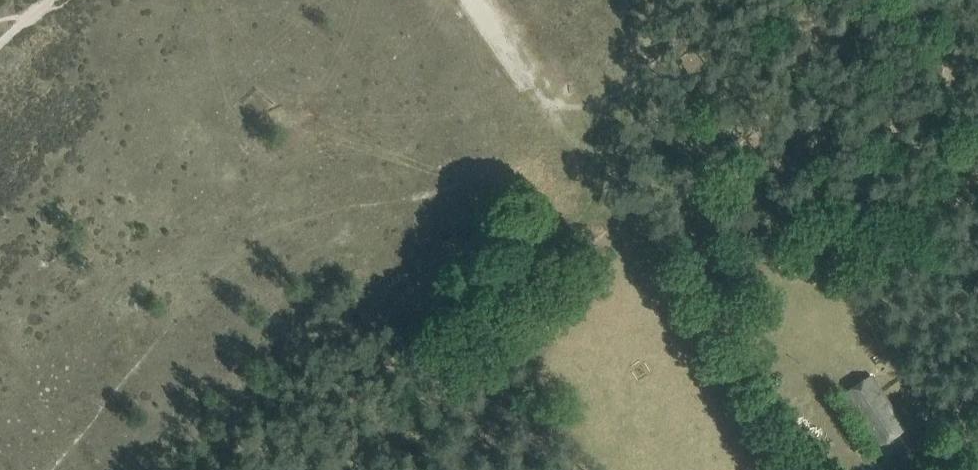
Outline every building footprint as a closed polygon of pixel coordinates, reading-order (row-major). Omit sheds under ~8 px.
[(843,390),(880,444),(904,427),(867,373),(843,390)]
